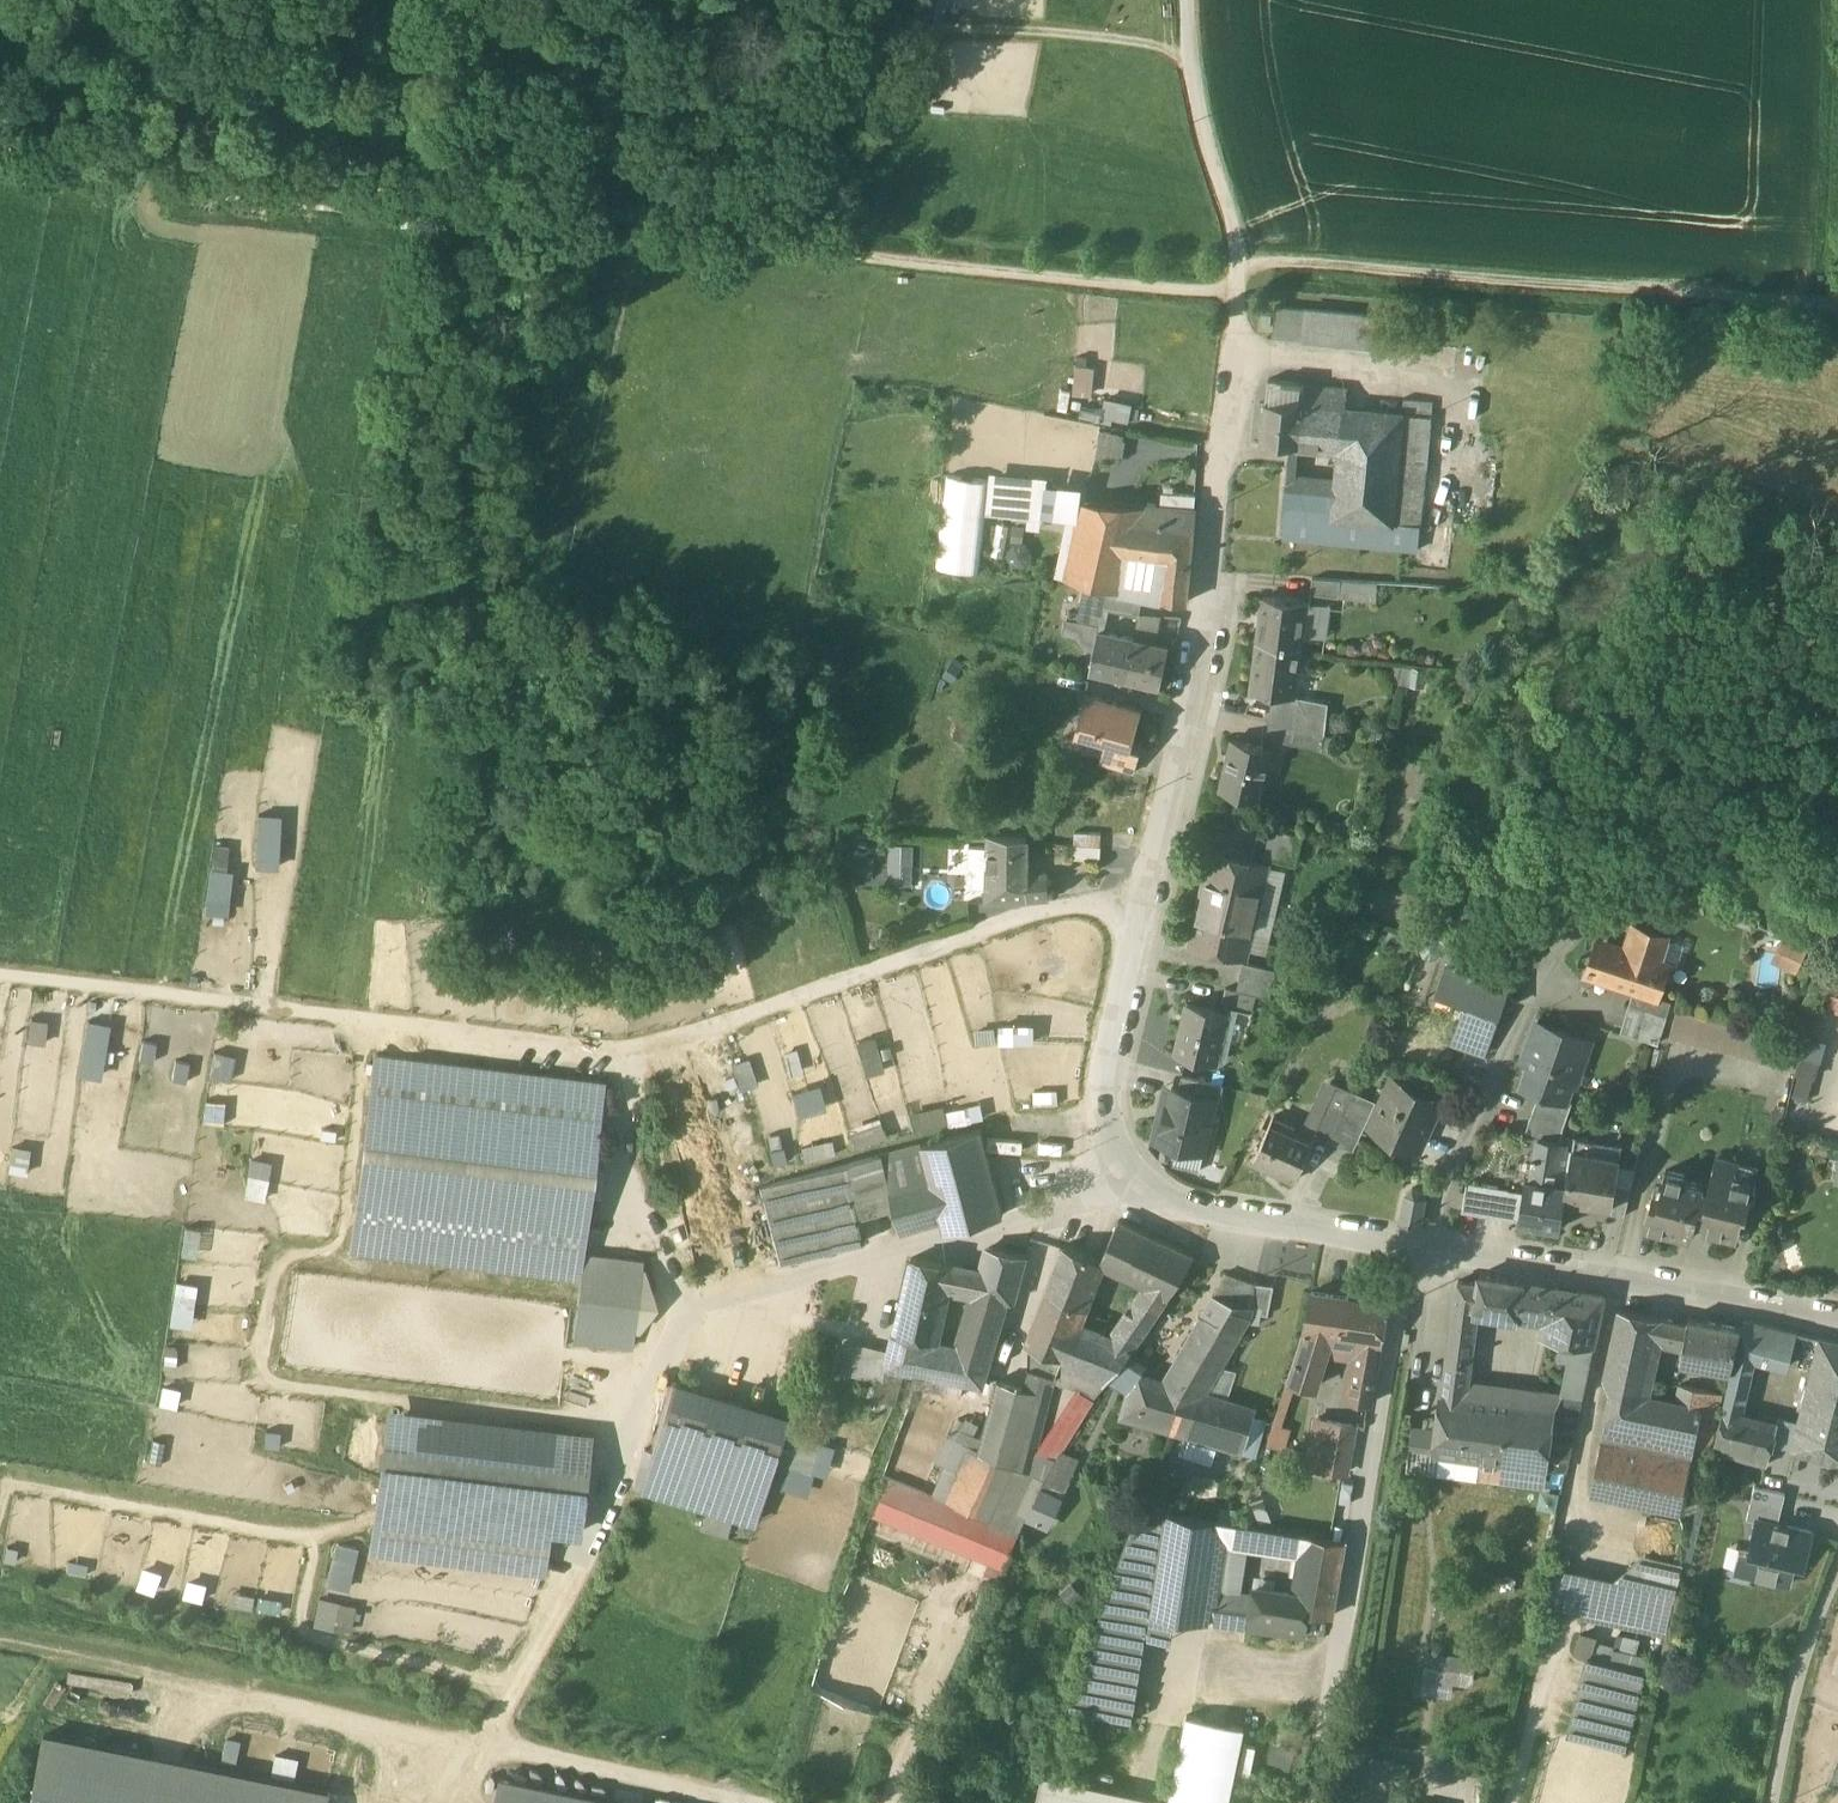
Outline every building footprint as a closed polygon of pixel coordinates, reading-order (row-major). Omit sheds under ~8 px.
[(1306,309),(1276,307),(1273,338),(1303,340),(1306,309)] [(1377,316),(1306,309),(1303,340),(1374,347),(1377,316)] [(1076,362),(1072,391),(1091,394),(1096,365),(1076,362)] [(1305,383),(1271,380),(1269,401),(1303,404),(1305,385),(1305,383)] [(1346,389),(1305,385),(1303,404),(1344,408),(1346,389)] [(1106,394),(1102,416),(1129,420),(1133,399),(1106,394)] [(1432,402),(1404,399),(1403,414),(1431,416),(1432,402)] [(1269,401),(1267,401),(1263,441),(1299,445),(1303,404),(1269,401)] [(1344,408),(1303,404),(1299,445),(1339,450),(1344,408)] [(1403,414),(1344,408),(1339,450),(1341,451),(1335,504),(1334,518),(1379,522),(1393,523),(1398,471),(1403,414)] [(1431,416),(1403,414),(1398,471),(1426,473),(1431,416)] [(1099,427),(1096,456),(1123,459),(1126,430),(1099,427)] [(1426,473),(1398,471),(1393,523),(1420,526),(1421,526),(1426,473)] [(1031,485),(991,480),(988,508),(1028,513),(1031,485)] [(1048,487),(1031,485),(1028,513),(1045,515),(1048,487)] [(1310,501),(1285,498),(1284,514),(1309,516),(1310,501)] [(1335,504),(1310,501),(1309,516),(1334,518),(1335,504)] [(1116,505),(1085,502),(1066,576),(1085,581),(1105,586),(1118,589),(1122,578),(1128,557),(1109,553),(1116,505)] [(1163,508),(1116,505),(1109,553),(1128,557),(1159,560),(1163,508)] [(1196,510),(1163,508),(1159,560),(1166,560),(1191,562),(1196,510)] [(1309,516),(1284,514),(1282,539),(1333,543),(1336,518),(1334,518),(1309,516)] [(1379,522),(1336,518),(1333,543),(1375,548),(1376,546),(1379,522)] [(1393,523),(1379,522),(1376,546),(1417,550),(1420,526),(1393,523)] [(1191,562),(1166,560),(1163,588),(1162,599),(1187,603),(1191,562)] [(1163,588),(1122,578),(1118,589),(1143,595),(1162,599),(1163,588)] [(1340,580),(1312,578),(1310,595),(1338,597),(1340,580)] [(1105,586),(1085,581),(1081,601),(1100,605),(1105,586)] [(1118,589),(1105,586),(1100,605),(1110,608),(1123,610),(1124,604),(1141,608),(1143,595),(1118,589)] [(1310,603),(1263,597),(1258,643),(1300,649),(1302,635),(1306,635),(1310,603)] [(1100,605),(1081,601),(1079,621),(1100,625),(1098,631),(1105,633),(1110,608),(1100,605)] [(1140,629),(1164,631),(1165,616),(1141,613),(1140,629)] [(1105,633),(1098,631),(1091,668),(1127,677),(1135,639),(1105,633)] [(1169,647),(1135,639),(1127,677),(1160,685),(1169,647)] [(1300,649),(1258,643),(1252,691),(1279,694),(1294,696),(1300,649)] [(1394,664),(1394,682),(1419,682),(1420,665),(1394,664)] [(1142,709),(1087,693),(1076,732),(1106,740),(1131,747),(1133,740),(1142,709)] [(1294,696),(1279,694),(1277,708),(1271,707),(1270,723),(1297,728),(1325,734),(1327,714),(1299,709),(1300,697),(1294,696)] [(1297,728),(1270,723),(1266,738),(1293,744),(1297,728)] [(1272,749),(1233,739),(1221,790),(1259,799),(1272,749)] [(1131,747),(1106,740),(1100,762),(1134,772),(1142,742),(1133,740),(1131,747)] [(279,865),(279,810),(255,810),(255,865),(279,865)] [(1303,835),(1271,828),(1264,858),(1297,864),(1303,835)] [(1102,832),(1076,830),(1075,845),(1101,846),(1102,832)] [(1028,838),(991,837),(990,847),(989,888),(989,903),(1026,900),(1050,898),(1048,875),(1027,876),(1028,838)] [(1101,846),(1075,845),(1074,858),(1100,859),(1101,846)] [(989,888),(990,847),(969,846),(969,864),(974,871),(973,888),(989,888)] [(912,884),(912,848),(893,848),(892,883),(912,884)] [(1238,857),(1212,851),(1201,897),(1257,910),(1268,864),(1250,860),(1248,856),(1241,855),(1238,857)] [(229,895),(232,867),(208,865),(206,893),(229,895)] [(1257,910),(1201,897),(1191,943),(1247,956),(1257,910)] [(1636,926),(1628,949),(1624,948),(1617,951),(1616,955),(1595,948),(1586,974),(1634,990),(1633,991),(1657,998),(1657,997),(1668,963),(1679,967),(1686,944),(1667,938),(1668,936),(1636,926)] [(1783,934),(1771,960),(1795,970),(1806,944),(1783,934)] [(1509,969),(1470,955),(1465,969),(1504,983),(1509,969)] [(1276,969),(1244,961),(1237,990),(1256,994),(1270,997),(1276,969)] [(1465,969),(1447,963),(1438,990),(1473,1002),(1470,1011),(1464,1009),(1452,1042),(1485,1054),(1497,1020),(1487,1017),(1490,1008),(1500,1012),(1509,985),(1504,983),(1465,969)] [(1237,990),(1226,987),(1222,1005),(1252,1012),(1256,994),(1237,990)] [(1822,1006),(1837,1010),(1837,994),(1826,990),(1822,1006)] [(1657,998),(1633,991),(1629,1006),(1666,1018),(1672,1002),(1657,997),(1657,998)] [(1228,1012),(1188,1002),(1176,1054),(1216,1063),(1228,1012)] [(1666,1018),(1629,1006),(1621,1030),(1659,1043),(1666,1018)] [(1800,1043),(1677,1010),(1670,1037),(1793,1070),(1800,1043)] [(43,1039),(46,1018),(31,1016),(28,1037),(43,1039)] [(100,1075),(111,1021),(88,1016),(77,1071),(100,1075)] [(1590,1041),(1536,1022),(1526,1050),(1534,1052),(1522,1086),(1540,1092),(1566,1102),(1567,1100),(1577,1070),(1573,1069),(1576,1059),(1583,1062),(1590,1041)] [(878,1034),(860,1037),(866,1072),(883,1070),(878,1034)] [(603,1082),(375,1054),(351,1249),(578,1277),(582,1250),(603,1082)] [(738,1087),(757,1082),(750,1056),(731,1060),(738,1087)] [(1224,1085),(1182,1075),(1179,1089),(1197,1093),(1196,1096),(1212,1100),(1212,1101),(1220,1103),(1224,1085)] [(792,1087),(799,1112),(826,1105),(820,1080),(792,1087)] [(1441,1104),(1392,1081),(1372,1123),(1421,1146),(1432,1121),(1425,1118),(1430,1107),(1437,1111),(1441,1104)] [(1332,1082),(1322,1103),(1327,1105),(1314,1134),(1330,1141),(1345,1108),(1351,1096),(1353,1091),(1332,1082)] [(1179,1089),(1172,1087),(1165,1117),(1162,1116),(1157,1135),(1176,1140),(1175,1145),(1206,1152),(1214,1118),(1208,1116),(1212,1101),(1212,1100),(1196,1096),(1197,1093),(1179,1089)] [(1566,1102),(1540,1092),(1524,1135),(1539,1137),(1561,1141),(1563,1126),(1573,1101),(1567,1100),(1566,1102)] [(1374,1106),(1351,1096),(1345,1108),(1368,1119),(1374,1106)] [(915,1130),(938,1126),(935,1105),(912,1109),(915,1130)] [(851,1124),(857,1144),(889,1135),(882,1115),(851,1124)] [(1312,1143),(1270,1124),(1253,1162),(1295,1180),(1312,1143)] [(981,1129),(923,1144),(931,1177),(942,1218),(945,1230),(1003,1215),(981,1129)] [(1623,1144),(1575,1136),(1572,1150),(1573,1150),(1620,1158),(1623,1144)] [(803,1155),(834,1150),(832,1137),(801,1142),(803,1155)] [(1561,1141),(1539,1137),(1532,1179),(1555,1182),(1560,1148),(1561,1141)] [(923,1144),(881,1154),(889,1188),(931,1177),(923,1144)] [(1572,1150),(1560,1148),(1555,1182),(1568,1185),(1573,1150),(1572,1150)] [(1620,1158),(1573,1150),(1568,1185),(1566,1198),(1613,1206),(1620,1158)] [(881,1154),(802,1175),(825,1251),(853,1244),(839,1202),(889,1188),(881,1154)] [(245,1195),(266,1197),(269,1157),(249,1155),(245,1195)] [(1738,1161),(1716,1156),(1707,1194),(1702,1193),(1704,1185),(1685,1180),(1686,1175),(1666,1170),(1660,1192),(1663,1197),(1661,1207),(1650,1204),(1644,1226),(1691,1238),(1696,1219),(1705,1222),(1703,1229),(1737,1237),(1742,1216),(1738,1215),(1739,1210),(1747,1212),(1750,1198),(1754,1195),(1756,1188),(1754,1184),(1758,1166),(1756,1166),(1754,1170),(1736,1166),(1738,1161)] [(802,1175),(760,1186),(780,1262),(825,1251),(802,1175)] [(931,1177),(889,1188),(901,1230),(942,1218),(931,1177)] [(1532,1179),(1526,1178),(1523,1193),(1519,1221),(1561,1227),(1566,1198),(1568,1185),(1555,1182),(1532,1179)] [(1523,1193),(1467,1184),(1462,1211),(1519,1221),(1523,1193)] [(1413,1188),(1406,1194),(1401,1223),(1421,1226),(1427,1197),(1422,1189),(1413,1188)] [(1194,1256),(1122,1220),(1102,1260),(1103,1261),(1102,1264),(1145,1285),(1169,1297),(1189,1263),(1190,1263),(1194,1256)] [(1102,1260),(1065,1246),(1039,1309),(1077,1322),(1102,1264),(1103,1261),(1102,1260)] [(1027,1255),(991,1247),(986,1250),(981,1269),(977,1292),(990,1295),(1009,1299),(1015,1301),(1027,1255)] [(637,1256),(582,1250),(574,1330),(629,1335),(637,1256)] [(952,1264),(912,1258),(898,1332),(935,1340),(947,1286),(952,1264)] [(981,1269),(952,1264),(947,1286),(977,1292),(981,1269)] [(1256,1282),(1227,1272),(1216,1293),(1252,1305),(1256,1282)] [(1523,1282),(1479,1275),(1478,1281),(1459,1281),(1456,1305),(1477,1308),(1518,1314),(1519,1314),(1523,1282)] [(176,1278),(169,1321),(190,1324),(196,1281),(176,1278)] [(1273,1284),(1256,1282),(1252,1305),(1250,1315),(1246,1321),(1260,1324),(1262,1313),(1268,1314),(1273,1284)] [(1556,1287),(1523,1282),(1519,1314),(1550,1320),(1556,1287)] [(1145,1285),(1117,1327),(1122,1341),(1121,1341),(1117,1352),(1125,1358),(1126,1357),(1127,1357),(1169,1297),(1145,1285)] [(1604,1295),(1556,1287),(1550,1320),(1546,1338),(1573,1343),(1593,1346),(1604,1295)] [(1387,1302),(1311,1291),(1303,1329),(1332,1334),(1360,1338),(1381,1340),(1387,1302)] [(977,1292),(961,1346),(975,1349),(990,1295),(977,1292)] [(990,1295),(975,1349),(993,1353),(1009,1299),(990,1295)] [(1477,1308),(1456,1305),(1453,1331),(1473,1335),(1477,1308)] [(1105,1336),(1076,1326),(1077,1322),(1039,1309),(1026,1342),(1042,1349),(1090,1368),(1105,1336)] [(1662,1318),(1621,1309),(1605,1381),(1613,1392),(1644,1398),(1658,1336),(1662,1318)] [(1225,1319),(1206,1311),(1197,1327),(1235,1340),(1246,1321),(1225,1319)] [(1662,1318),(1658,1336),(1684,1342),(1688,1323),(1662,1318)] [(1741,1327),(1689,1318),(1684,1342),(1680,1362),(1730,1372),(1741,1327)] [(1798,1332),(1745,1319),(1737,1352),(1754,1356),(1790,1365),(1798,1332)] [(1235,1340),(1197,1327),(1169,1374),(1171,1381),(1204,1392),(1235,1340)] [(1332,1334),(1303,1329),(1288,1376),(1318,1385),(1332,1334)] [(1473,1335),(1453,1331),(1449,1355),(1469,1359),(1473,1335)] [(935,1340),(898,1332),(891,1368),(904,1371),(984,1386),(993,1353),(975,1349),(961,1346),(935,1340)] [(1105,1336),(1090,1368),(1111,1377),(1125,1358),(1117,1352),(1121,1341),(1105,1336)] [(1381,1340),(1360,1338),(1352,1386),(1354,1391),(1371,1395),(1381,1340)] [(1821,1338),(1808,1395),(1837,1402),(1837,1342),(1821,1338)] [(1593,1346),(1573,1343),(1562,1393),(1582,1395),(1593,1346)] [(1090,1368),(1042,1349),(1033,1370),(1054,1378),(1081,1389),(1090,1368)] [(1754,1356),(1737,1352),(1722,1413),(1739,1417),(1754,1356)] [(1469,1359),(1449,1355),(1444,1393),(1463,1396),(1469,1359)] [(1127,1357),(1126,1357),(1125,1358),(1111,1377),(1109,1379),(1112,1380),(1118,1383),(1128,1389),(1134,1378),(1135,1379),(1143,1368),(1127,1357)] [(891,1368),(887,1368),(884,1381),(878,1379),(874,1398),(897,1403),(904,1371),(891,1368)] [(1111,1377),(1090,1368),(1081,1389),(1097,1395),(1109,1379),(1111,1377)] [(945,1467),(933,1494),(1020,1530),(1021,1531),(1051,1461),(1032,1453),(1054,1378),(1033,1370),(1026,1387),(1000,1381),(984,1439),(961,1430),(948,1436),(936,1463),(945,1467)] [(1135,1379),(1134,1378),(1128,1389),(1120,1418),(1172,1432),(1182,1392),(1135,1379)] [(1118,1383),(1112,1380),(1107,1388),(1113,1392),(1118,1383)] [(787,1416),(672,1381),(640,1486),(755,1522),(787,1416)] [(1717,1392),(1682,1383),(1676,1405),(1702,1411),(1717,1392)] [(1254,1415),(1201,1397),(1201,1398),(1182,1392),(1172,1432),(1172,1433),(1191,1438),(1185,1455),(1211,1464),(1217,1446),(1243,1453),(1247,1439),(1254,1415)] [(1644,1398),(1613,1392),(1603,1438),(1693,1456),(1702,1411),(1644,1398)] [(1717,1392),(1702,1411),(1693,1456),(1692,1458),(1708,1462),(1725,1394),(1717,1392)] [(1463,1396),(1444,1393),(1437,1450),(1493,1458),(1524,1462),(1548,1465),(1556,1408),(1463,1396)] [(1582,1395),(1562,1393),(1559,1409),(1556,1408),(1548,1465),(1566,1467),(1582,1395)] [(1808,1395),(1793,1449),(1837,1460),(1837,1402),(1808,1395)] [(1739,1417),(1722,1413),(1713,1451),(1767,1464),(1776,1426),(1739,1417)] [(1356,1425),(1317,1418),(1308,1464),(1347,1472),(1356,1425)] [(559,1443),(388,1422),(372,1550),(543,1571),(559,1443)] [(1693,1456),(1603,1438),(1591,1493),(1681,1512),(1692,1458),(1693,1456)] [(1247,1439),(1244,1452),(1249,1454),(1253,1441),(1247,1439)] [(1524,1462),(1493,1458),(1491,1477),(1521,1481),(1524,1462)] [(874,1511),(1005,1566),(1020,1530),(933,1494),(890,1475),(874,1511)] [(1786,1493),(1755,1486),(1747,1518),(1756,1521),(1757,1519),(1778,1524),(1786,1493)] [(1222,1521),(1165,1512),(1151,1613),(1207,1622),(1210,1606),(1219,1541),(1222,1521)] [(1778,1524),(1757,1519),(1756,1521),(1750,1548),(1745,1572),(1757,1575),(1790,1583),(1796,1559),(1805,1562),(1813,1532),(1778,1524)] [(1296,1532),(1222,1521),(1219,1541),(1247,1545),(1293,1552),(1296,1532)] [(1304,1554),(1307,1534),(1296,1532),(1293,1552),(1304,1554)] [(1304,1554),(1341,1559),(1344,1539),(1307,1534),(1304,1554)] [(1247,1545),(1219,1541),(1210,1606),(1236,1610),(1238,1610),(1247,1545)] [(1573,1549),(1557,1545),(1545,1601),(1561,1604),(1573,1549)] [(1669,1625),(1682,1562),(1638,1553),(1616,1577),(1571,1568),(1563,1603),(1669,1625)] [(1341,1559),(1304,1554),(1298,1595),(1312,1597),(1310,1612),(1333,1616),(1341,1559)] [(816,1688),(880,1710),(920,1599),(855,1576),(816,1688)] [(1298,1595),(1253,1588),(1247,1627),(1306,1636),(1310,1612),(1312,1597),(1298,1595)] [(317,1597),(314,1624),(352,1630),(355,1602),(317,1597)] [(1236,1610),(1210,1606),(1207,1622),(1234,1625),(1236,1610)] [(1565,1727),(1628,1744),(1651,1658),(1613,1648),(1610,1658),(1586,1651),(1565,1727)] [(1423,1694),(1453,1694),(1453,1683),(1475,1683),(1476,1652),(1423,1651),(1423,1694)] [(1187,1715),(1170,1801),(1179,1802),(1229,1802),(1245,1727),(1187,1715)] [(48,1721),(30,1802),(332,1802),(337,1783),(48,1721)] [(1373,1756),(1375,1745),(1359,1743),(1350,1802),(1363,1802),(1367,1777),(1401,1782),(1404,1760),(1373,1756)] [(1042,1774),(1036,1802),(1178,1802),(1042,1774)] [(503,1779),(498,1802),(613,1802),(503,1779)]
